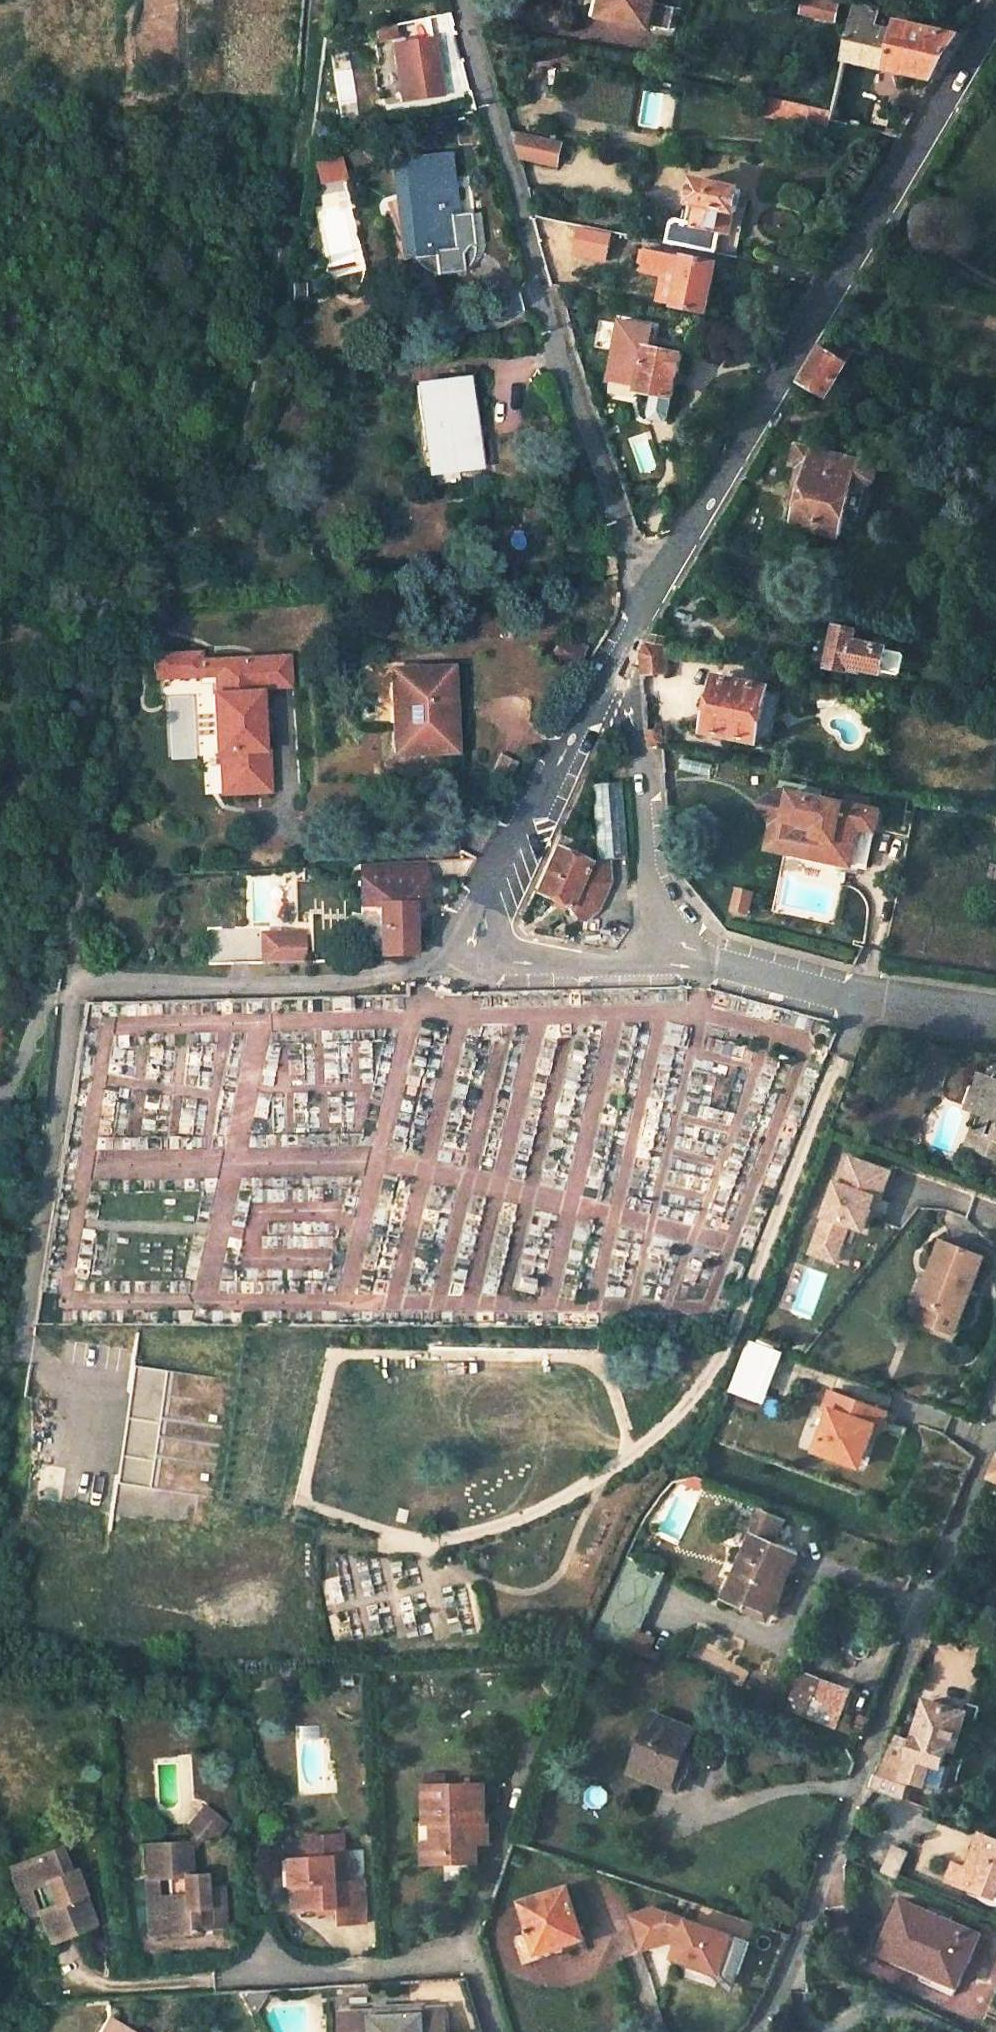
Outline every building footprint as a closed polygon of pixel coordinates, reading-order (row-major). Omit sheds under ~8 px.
[(649,32),(658,0),(602,0),(597,20),(649,32)] [(837,26),(842,9),(809,0),(807,0),(802,16),(837,26)] [(662,6),(658,25),(674,27),(677,8),(662,6)] [(933,83),(963,32),(856,6),(842,64),(933,83)] [(395,46),(404,104),(440,98),(431,40),(395,46)] [(762,98),(757,118),(825,135),(828,123),(830,114),(762,98)] [(980,130),(970,148),(976,152),(986,134),(980,130)] [(510,133),(517,159),(552,166),(558,142),(510,133)] [(321,184),(348,177),(342,155),(316,162),(321,184)] [(431,278),(458,275),(461,273),(463,271),(466,267),(468,263),(468,259),(469,255),(468,251),(464,216),(452,217),(447,179),(444,156),(397,160),(407,257),(409,261),(411,265),(413,269),(417,272),(421,275),(426,277),(431,278)] [(668,219),(663,244),(713,254),(718,231),(722,211),(733,214),(738,191),(693,181),(684,223),(668,219)] [(728,233),(733,214),(722,211),(718,231),(728,233)] [(672,307),(700,314),(711,264),(656,252),(652,271),(679,277),(672,307)] [(302,276),(288,276),(287,294),(302,294),(302,276)] [(853,351),(824,344),(801,383),(827,399),(853,351)] [(647,346),(646,349),(637,389),(637,392),(670,399),(674,376),(676,377),(681,353),(647,346)] [(626,388),(637,389),(646,349),(635,347),(626,388)] [(426,431),(431,471),(456,469),(479,466),(467,379),(416,386),(421,431),(426,431)] [(456,469),(431,471),(426,431),(421,431),(416,431),(423,485),(458,481),(456,469)] [(869,465),(795,446),(789,468),(795,469),(786,507),(796,509),(791,528),(838,538),(849,487),(862,489),(868,489),(873,486),(875,481),(876,475),(874,470),(869,465)] [(838,628),(829,668),(846,672),(848,670),(858,673),(860,670),(883,676),(884,674),(896,677),(900,673),(903,657),(901,654),(889,652),(889,649),(860,643),(862,634),(838,628)] [(650,636),(646,643),(662,647),(664,639),(650,636)] [(548,655),(573,669),(579,658),(571,653),(573,649),(558,640),(548,655)] [(641,651),(643,677),(669,676),(668,648),(662,647),(646,643),(641,651)] [(208,671),(207,657),(179,659),(178,651),(157,652),(159,674),(208,671)] [(277,651),(236,654),(238,671),(244,671),(245,683),(280,680),(277,651)] [(213,749),(216,790),(264,786),(260,744),(255,745),(250,688),(245,688),(245,683),(244,671),(238,671),(236,654),(207,657),(208,671),(209,691),(204,691),(208,750),(213,749)] [(399,724),(390,724),(391,755),(451,752),(448,671),(417,672),(418,682),(397,683),(399,724)] [(389,673),(390,724),(399,724),(397,683),(418,682),(417,672),(389,673)] [(716,678),(705,730),(756,741),(756,738),(769,740),(779,694),(767,691),(767,688),(716,678)] [(657,731),(646,732),(647,747),(658,749),(657,731)] [(623,781),(595,782),(599,857),(626,856),(623,781)] [(769,788),(748,803),(762,823),(795,829),(796,823),(806,825),(800,856),(848,865),(856,828),(866,830),(869,808),(769,788)] [(856,828),(848,865),(858,867),(866,830),(856,828)] [(597,922),(611,894),(578,878),(584,864),(563,854),(570,839),(559,834),(532,893),(564,907),(595,921),(597,922)] [(421,873),(464,871),(472,858),(421,860),(421,873)] [(376,904),(377,953),(409,953),(409,905),(421,905),(421,873),(421,860),(358,864),(359,905),(376,904)] [(421,873),(421,905),(445,904),(464,871),(421,873)] [(737,888),(734,908),(749,911),(754,884),(747,883),(746,889),(737,888)] [(587,941),(595,921),(564,907),(555,926),(587,941)] [(301,962),(301,932),(258,933),(259,963),(301,962)] [(964,1106),(977,1111),(990,1078),(976,1073),(964,1106)] [(977,1111),(987,1115),(980,1135),(974,1150),(976,1151),(973,1160),(988,1165),(991,1156),(995,1157),(995,1080),(990,1078),(977,1111)] [(964,1146),(974,1150),(980,1135),(969,1131),(964,1146)] [(875,1232),(896,1167),(844,1151),(811,1254),(842,1264),(855,1225),(875,1232)] [(980,1256),(938,1239),(926,1270),(930,1272),(919,1302),(957,1318),(980,1256)] [(747,1337),(733,1392),(771,1402),(785,1347),(747,1337)] [(829,1412),(815,1450),(861,1466),(874,1428),(883,1432),(890,1414),(829,1392),(823,1410),(829,1412)] [(763,1510),(723,1600),(745,1609),(748,1603),(764,1612),(778,1580),(784,1582),(797,1552),(775,1543),(786,1520),(763,1510)] [(626,1560),(592,1637),(631,1651),(664,1575),(626,1560)] [(801,1674),(787,1711),(834,1729),(848,1691),(801,1674)] [(888,1739),(870,1786),(905,1799),(911,1780),(945,1790),(952,1767),(945,1765),(950,1750),(958,1752),(966,1723),(961,1721),(964,1712),(926,1700),(912,1747),(888,1739)] [(654,1711),(630,1770),(651,1779),(654,1773),(674,1782),(695,1727),(654,1711)] [(421,1786),(422,1822),(430,1822),(431,1843),(429,1843),(430,1864),(476,1861),(475,1842),(475,1833),(485,1833),(485,1820),(479,1820),(478,1784),(421,1786)] [(154,1910),(156,1934),(195,1932),(194,1909),(211,1909),(212,1927),(224,1927),(222,1885),(204,1886),(188,1888),(187,1872),(191,1872),(190,1848),(203,1833),(210,1839),(225,1822),(202,1802),(184,1824),(191,1830),(184,1838),(140,1840),(143,1884),(139,1887),(147,1891),(168,1890),(169,1909),(154,1910)] [(950,1879),(995,1897),(995,1837),(984,1832),(972,1866),(958,1860),(950,1879)] [(485,1833),(475,1833),(475,1842),(485,1842),(485,1833)] [(294,1889),(295,1913),(338,1910),(339,1927),(366,1926),(364,1883),(347,1885),(344,1837),(310,1839),(310,1855),(292,1856),(294,1889)] [(881,1870),(891,1844),(880,1840),(869,1865),(881,1870)] [(49,1940),(65,1934),(94,1923),(72,1866),(68,1867),(59,1842),(17,1858),(26,1883),(34,1880),(42,1903),(35,1905),(49,1940)] [(430,1864),(429,1843),(422,1843),(422,1864),(430,1864)] [(891,1844),(881,1870),(897,1877),(908,1851),(891,1844)] [(294,1889),(292,1856),(283,1857),(285,1890),(294,1889)] [(25,1909),(35,1905),(42,1903),(34,1880),(26,1883),(17,1858),(7,1862),(25,1909)] [(191,1872),(187,1872),(188,1888),(204,1886),(204,1871),(191,1872)] [(529,1928),(512,1934),(522,1961),(537,1957),(536,1952),(584,1937),(567,1886),(520,1902),(529,1928)] [(900,1899),(880,1944),(937,1969),(935,1976),(931,1984),(956,1996),(982,1934),(900,1899)] [(682,1935),(674,1958),(720,1973),(723,1964),(739,1969),(748,1941),(653,1909),(630,1917),(641,1950),(669,1941),(672,1931),(682,1935)] [(145,1936),(156,1934),(154,1910),(144,1910),(145,1936)] [(672,1931),(669,1941),(664,1954),(674,1958),(682,1935),(672,1931)] [(937,1969),(880,1944),(876,1950),(935,1976),(937,1969)] [(446,2012),(421,2013),(421,2007),(380,2009),(379,2017),(337,2017),(337,2031),(447,2031),(446,2012)] [(99,2031),(124,2031),(105,2020),(99,2031)]
